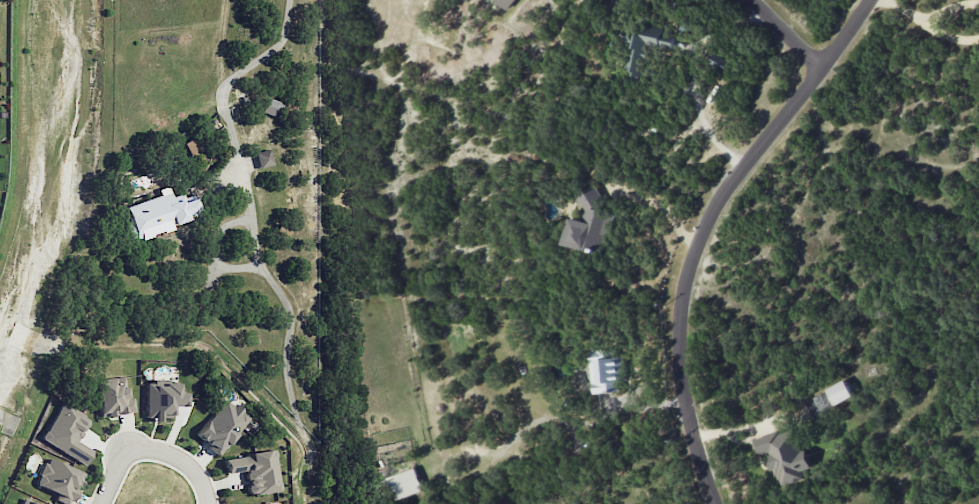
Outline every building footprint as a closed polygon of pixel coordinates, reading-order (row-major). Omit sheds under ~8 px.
[(507,10),(515,0),(494,0),(507,10)] [(672,50),(674,35),(662,33),(663,27),(644,24),(643,35),(630,33),(625,72),(645,75),(649,47),(672,50)] [(260,111),(278,118),(283,104),(266,97),(260,111)] [(198,158),(200,167),(207,166),(206,158),(201,159),(197,139),(185,141),(188,160),(198,158)] [(254,152),(258,168),(272,165),(269,149),(254,152)] [(565,245),(601,253),(604,242),(611,213),(600,210),(603,201),(595,185),(576,194),(584,211),(582,221),(571,218),(565,245)] [(122,206),(132,240),(172,229),(171,222),(199,214),(193,195),(184,197),(183,193),(171,197),(168,186),(157,189),(159,196),(122,206)] [(592,351),(594,393),(621,392),(620,381),(627,380),(626,357),(613,357),(613,350),(592,351)] [(95,379),(99,416),(134,412),(132,398),(126,398),(124,377),(95,379)] [(826,389),(835,406),(853,396),(844,380),(826,389)] [(185,406),(185,392),(177,392),(178,382),(145,382),(144,419),(158,419),(158,417),(171,418),(171,406),(185,406)] [(217,454),(249,419),(226,398),(194,434),(217,454)] [(40,438),(83,465),(92,451),(76,441),(89,419),(62,402),(40,438)] [(755,439),(760,455),(769,452),(779,487),(805,479),(802,470),(809,468),(796,427),(755,439)] [(225,473),(243,470),(247,495),(279,491),(273,450),(223,458),(225,473)] [(46,457),(34,484),(56,494),(53,499),(63,503),(69,503),(83,474),(46,457)] [(382,480),(390,502),(423,490),(414,467),(382,480)]
